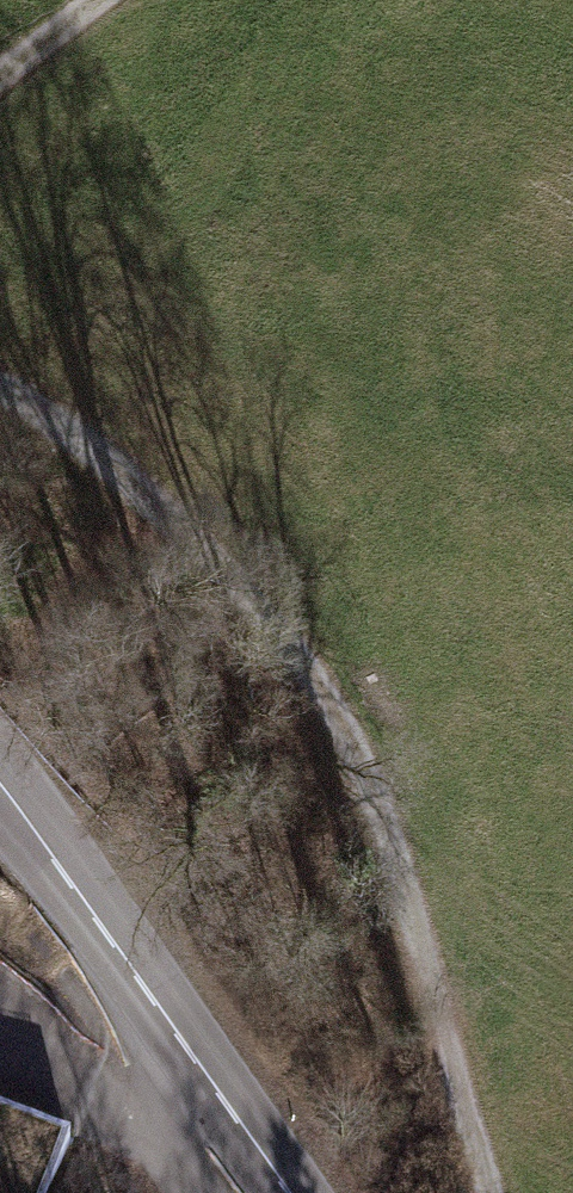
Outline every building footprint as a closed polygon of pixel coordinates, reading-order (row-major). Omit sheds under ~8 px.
[(68,1129),(0,1104),(0,1192),(44,1192),(68,1129)]
